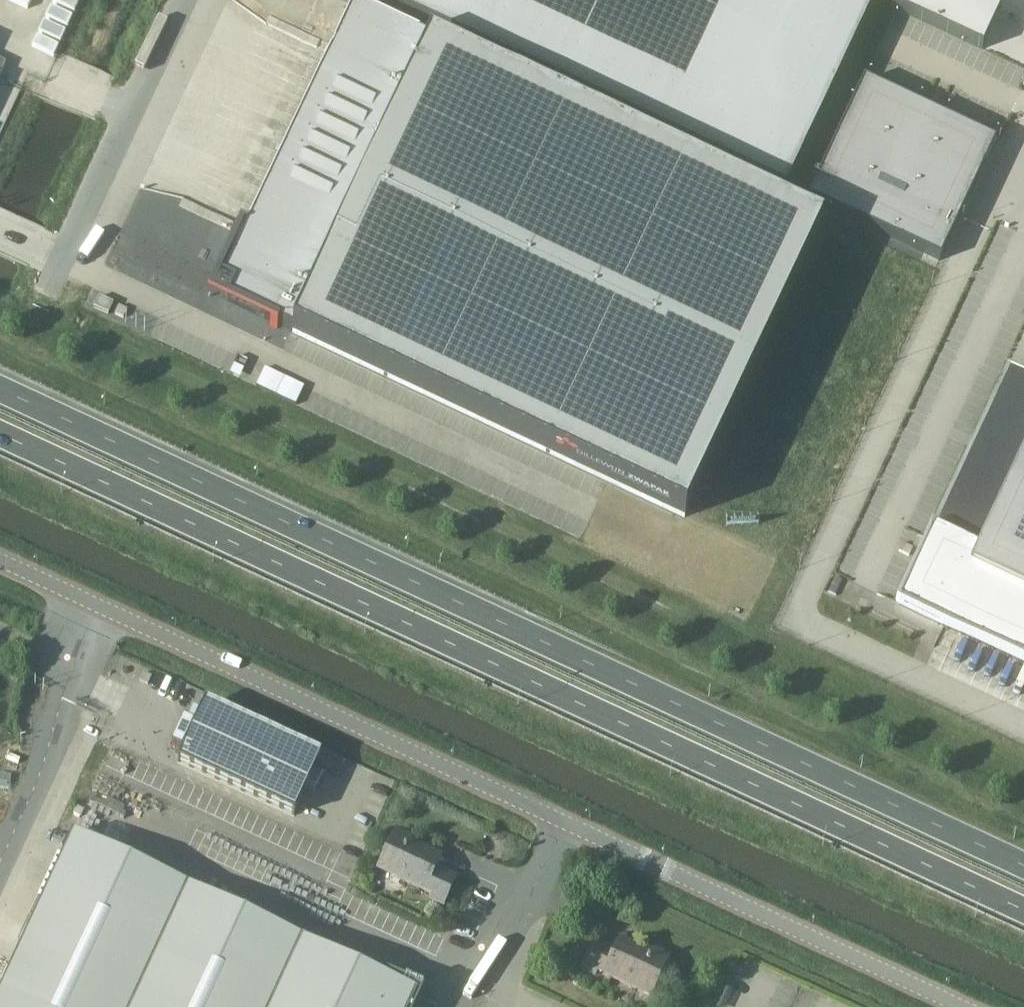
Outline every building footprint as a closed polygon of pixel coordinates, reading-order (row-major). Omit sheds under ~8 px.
[(17,10),(38,19),(46,0),(21,0),(17,10)] [(45,21),(69,31),(81,0),(53,0),(45,21)] [(389,5),(785,191),(875,0),(392,0),(389,5)] [(890,7),(897,10),(982,49),(984,47),(1001,10),(1001,8),(983,0),(893,0),(890,7)] [(240,236),(219,279),(230,284),(234,286),(233,287),(227,301),(241,307),(271,321),(270,325),(273,327),(275,323),(289,329),(289,330),(652,502),(658,504),(684,517),(822,227),(794,214),(373,14),(353,5),(334,46),(331,54),(247,229),(240,226),(237,232),(237,233),(240,234),(240,236)] [(863,79),(808,198),(924,252),(940,260),(941,257),(945,247),(987,158),(995,141),(934,112),(924,107),(863,79)] [(259,382),(298,401),(306,383),(267,365),(259,382)] [(899,605),(1023,663),(1023,452),(977,552),(935,532),(934,532),(899,605)] [(184,722),(172,749),(182,753),(178,761),(294,815),(321,758),(204,704),(194,726),(184,722)] [(444,904),(456,878),(453,877),(453,878),(444,874),(444,873),(436,869),(441,858),(410,844),(412,839),(396,832),(378,869),(433,894),(431,898),(444,904)] [(0,991),(0,1006),(411,1006),(417,994),(359,967),(152,871),(111,852),(73,835),(0,991)] [(619,941),(616,948),(614,952),(605,948),(605,949),(596,944),(596,943),(594,942),(582,968),(595,974),(597,970),(652,994),(668,958),(652,951),(650,955),(619,941)]
